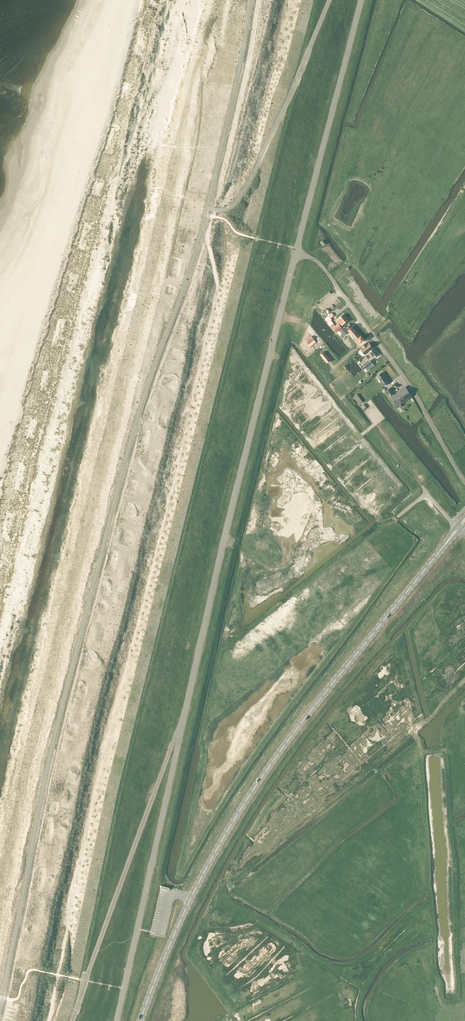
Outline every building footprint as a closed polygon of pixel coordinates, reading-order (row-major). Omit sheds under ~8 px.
[(348,320),(343,314),(337,320),(341,326),(342,325),(343,326),(345,324),(344,323),(348,320)] [(328,322),(327,322),(330,326),(334,323),(331,320),(332,319),(329,315),(325,318),(328,322)] [(342,327),(338,323),(332,328),(336,332),(342,327)] [(351,324),(346,328),(345,326),(337,333),(340,336),(342,333),(344,335),(349,331),(354,338),(353,339),(358,344),(360,342),(361,343),(365,339),(361,335),(351,324)] [(366,342),(361,346),(363,348),(361,349),(358,351),(363,356),(366,354),(365,353),(373,347),(369,343),(367,344),(366,342)] [(361,366),(363,370),(365,368),(367,371),(374,365),(372,363),(371,360),(378,354),(373,348),(370,351),(365,355),(368,359),(365,360),(366,362),(363,364),(361,366)] [(330,360),(324,351),(320,354),(327,363),(330,360)] [(384,386),(388,383),(381,372),(377,375),(384,386)] [(395,403),(394,404),(396,407),(397,409),(401,405),(400,403),(411,396),(406,387),(394,394),(390,388),(385,391),(389,397),(389,396),(391,398),(391,397),(395,403)] [(362,401),(357,394),(353,396),(359,404),(362,401)]
